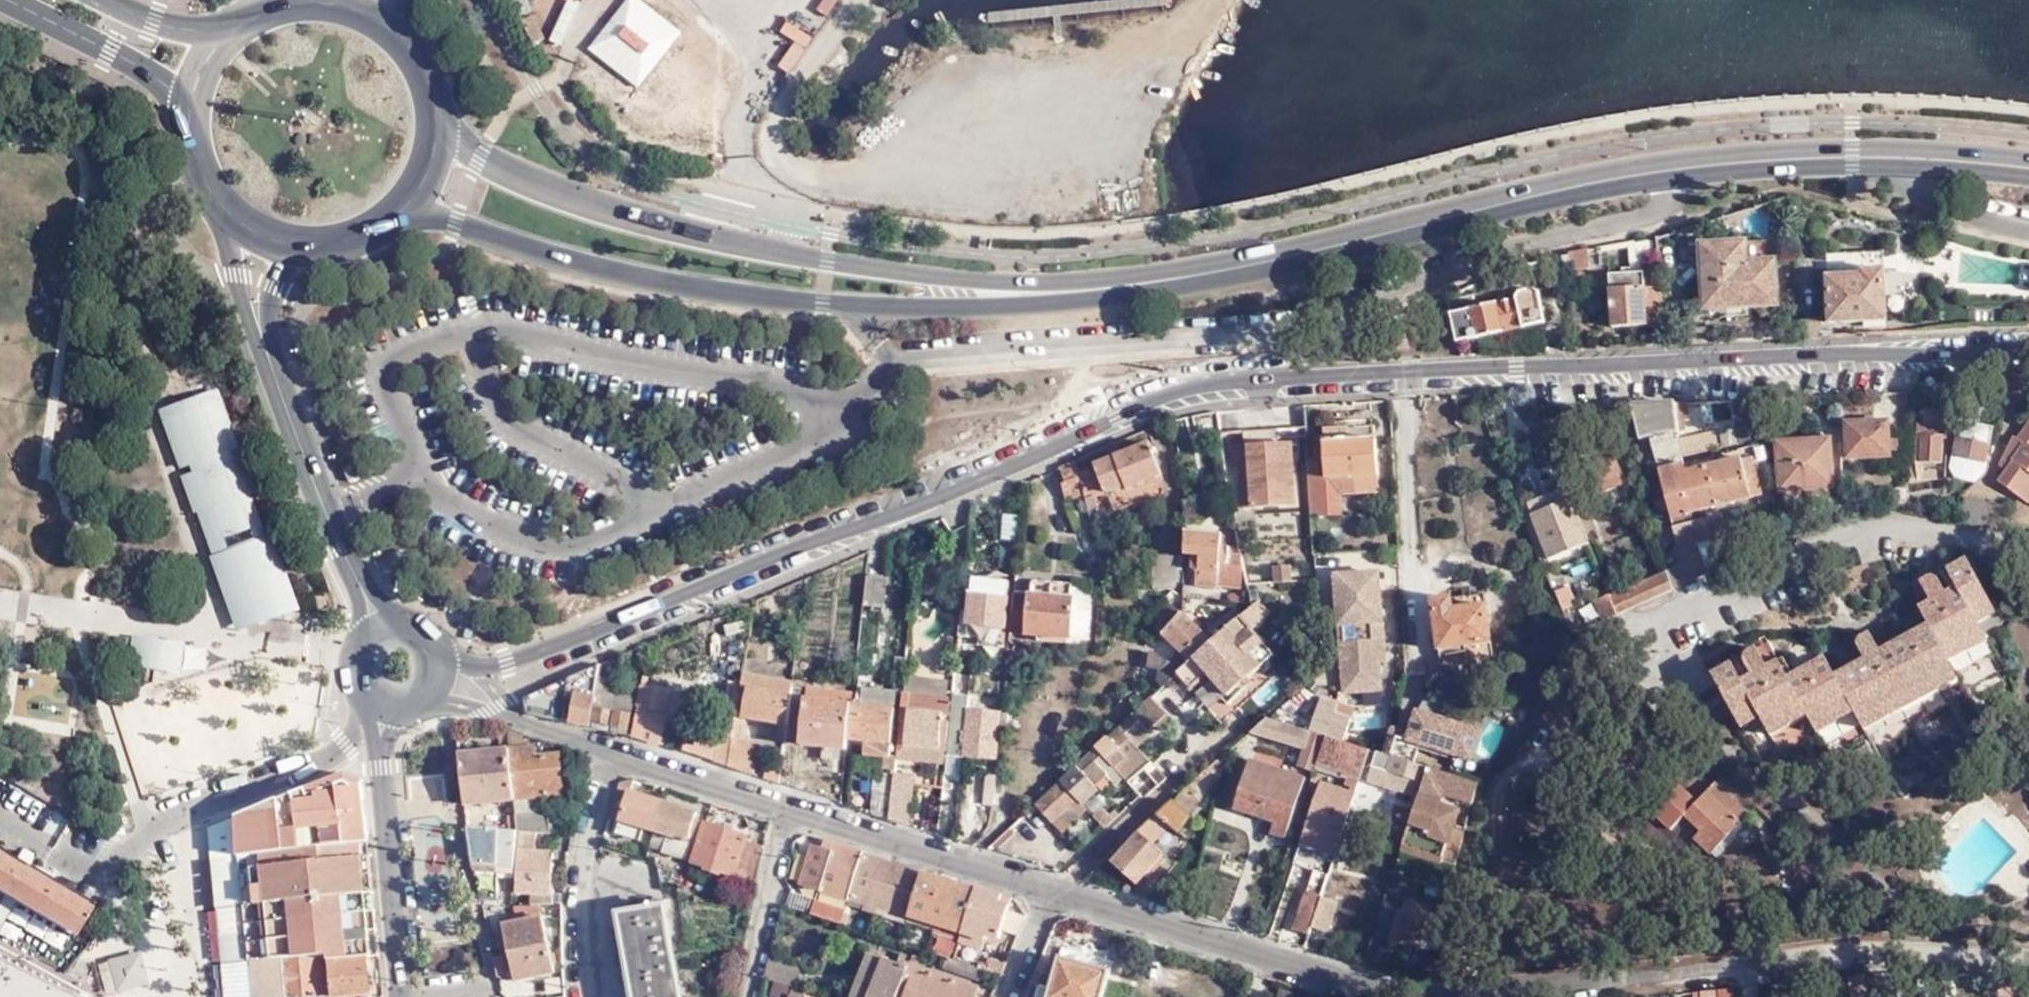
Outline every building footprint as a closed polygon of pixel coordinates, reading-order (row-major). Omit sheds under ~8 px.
[(549,40),(561,45),(579,5),(568,0),(567,0),(549,40)] [(680,33),(637,0),(625,0),(587,50),(637,89),(680,33)] [(535,17),(523,22),(535,45),(546,39),(535,17)] [(723,155),(712,154),(711,162),(722,164),(723,155)] [(1778,303),(1773,239),(1700,243),(1704,307),(1778,303)] [(1569,266),(1569,268),(1590,266),(1589,246),(1567,251),(1568,254),(1569,266)] [(1562,267),(1569,266),(1568,254),(1561,254),(1561,257),(1558,257),(1559,265),(1561,264),(1562,267)] [(1666,322),(1662,284),(1643,284),(1641,269),(1609,271),(1612,325),(1666,322)] [(1865,275),(1828,276),(1830,322),(1888,320),(1886,269),(1865,270),(1865,275)] [(1455,340),(1455,343),(1544,321),(1538,291),(1531,288),(1517,291),(1514,298),(1511,300),(1510,298),(1447,313),(1455,340)] [(180,471),(185,469),(167,419),(215,404),(233,451),(238,449),(217,391),(159,413),(180,471)] [(1733,399),(1734,423),(1750,423),(1749,399),(1733,399)] [(200,472),(191,475),(182,478),(196,515),(198,514),(213,510),(217,519),(209,521),(216,542),(259,528),(251,506),(235,512),(233,502),(251,496),(254,495),(241,457),(232,461),(220,465),(217,457),(228,453),(233,451),(215,404),(167,419),(185,469),(189,467),(198,464),(200,472)] [(1642,406),(1629,407),(1635,436),(1647,435),(1667,518),(1677,516),(1679,524),(1704,519),(1702,511),(1758,500),(1749,462),(1740,463),(1738,462),(1683,473),(1668,405),(1642,406)] [(2017,437),(2018,440),(2004,459),(2005,461),(2000,467),(2005,472),(1998,480),(2025,501),(2028,496),(2028,421),(2017,437)] [(1887,424),(1846,425),(1848,460),(1889,458),(1887,424)] [(1958,457),(1988,463),(1994,430),(1963,424),(1957,457),(1958,457)] [(1941,439),(1946,439),(1946,426),(1921,425),(1920,439),(1917,439),(1916,486),(1936,484),(1936,476),(1924,475),(1924,465),(1939,466),(1941,439)] [(1327,478),(1356,476),(1379,474),(1377,437),(1350,438),(1349,429),(1324,429),(1327,478)] [(1276,430),(1246,432),(1246,447),(1239,447),(1242,508),(1295,504),(1291,445),(1276,445),(1276,430)] [(1738,451),(1763,446),(1762,434),(1746,437),(1742,434),(1736,436),(1738,451)] [(1818,457),(1819,443),(1776,444),(1777,491),(1780,491),(1825,490),(1829,489),(1828,457),(1818,457)] [(1827,443),(1819,443),(1818,457),(1828,457),(1827,443)] [(1089,473),(1081,476),(1085,496),(1089,514),(1100,511),(1097,500),(1110,496),(1118,513),(1133,507),(1128,490),(1163,478),(1150,446),(1095,467),(1098,476),(1093,479),(1089,473)] [(1585,449),(1568,456),(1582,490),(1589,487),(1593,496),(1623,485),(1610,452),(1589,460),(1585,449)] [(232,461),(228,453),(217,457),(220,465),(232,461)] [(1986,474),(1988,463),(1958,457),(1956,468),(1986,474)] [(1085,496),(1081,476),(1074,463),(1058,470),(1063,486),(1061,488),(1065,502),(1085,496)] [(189,467),(191,475),(200,472),(198,464),(189,467)] [(353,467),(344,470),(350,485),(359,481),(353,467)] [(1321,472),(1309,472),(1311,517),(1326,516),(1327,512),(1336,511),(1337,512),(1335,496),(1325,497),(1321,472)] [(1379,474),(1356,476),(1327,478),(1328,493),(1359,493),(1380,492),(1379,474)] [(1825,501),(1825,490),(1780,491),(1780,503),(1825,501)] [(1589,546),(1567,492),(1530,508),(1551,560),(1589,546)] [(266,539),(251,496),(233,502),(235,512),(251,506),(259,528),(216,542),(209,521),(217,519),(213,510),(198,514),(213,558),(228,553),(227,551),(225,543),(249,534),(252,542),(253,544),(266,539)] [(1679,524),(1671,526),(1675,540),(1678,548),(1694,545),(1728,536),(1722,515),(1704,519),(1679,524)] [(1186,530),(1183,555),(1204,557),(1202,573),(1199,573),(1197,589),(1226,593),(1251,593),(1249,584),(1244,567),(1229,565),(1230,547),(1222,546),(1223,534),(1186,530)] [(227,603),(297,612),(270,538),(266,539),(253,544),(252,542),(227,551),(228,553),(213,558),(211,559),(227,603)] [(1673,549),(1681,566),(1700,558),(1695,547),(1694,545),(1678,548),(1673,549)] [(1147,595),(1178,590),(1182,558),(1150,557),(1147,595)] [(1679,567),(1667,573),(1672,591),(1708,574),(1700,558),(1681,566),(1679,567)] [(1274,567),(1274,582),(1292,581),(1292,566),(1274,567)] [(1750,654),(1749,663),(1761,682),(1749,688),(1739,672),(1719,683),(1746,730),(1763,722),(1773,738),(1809,720),(1818,736),(1856,716),(1865,733),(1960,683),(1951,663),(1989,643),(1981,627),(1998,618),(1973,568),(1954,578),(1964,598),(1954,603),(1940,577),(1934,576),(1925,582),(1935,601),(1923,607),(1930,620),(1883,645),(1870,620),(1859,626),(1857,629),(1857,634),(1858,637),(1867,653),(1836,670),(1829,657),(1793,676),(1785,660),(1772,667),(1761,648),(1750,654)] [(1375,571),(1332,574),(1340,680),(1376,677),(1375,657),(1375,650),(1381,650),(1375,571)] [(1624,589),(1608,596),(1617,616),(1672,591),(1667,573),(1626,591),(1624,589)] [(885,580),(867,578),(864,606),(882,608),(885,580)] [(968,594),(962,594),(958,636),(978,638),(978,647),(1001,649),(1007,585),(971,580),(968,594)] [(1031,596),(1013,594),(1009,634),(1024,635),(1025,637),(1044,639),(1045,647),(1053,648),(1054,641),(1071,642),(1089,643),(1092,596),(1089,592),(1071,590),(1033,587),(1031,596)] [(1570,588),(1556,593),(1572,636),(1581,632),(1573,611),(1578,608),(1570,588)] [(1617,616),(1608,596),(1594,602),(1603,622),(1617,616)] [(1426,647),(1480,642),(1477,609),(1444,611),(1442,598),(1422,599),(1426,647)] [(237,633),(297,612),(227,603),(237,633)] [(1251,607),(1242,616),(1253,628),(1263,619),(1251,607)] [(1159,638),(1176,616),(1168,610),(1152,632),(1159,638)] [(1208,647),(1176,616),(1159,638),(1179,656),(1168,667),(1155,658),(1146,657),(1145,671),(1159,674),(1157,688),(1161,691),(1180,674),(1208,647)] [(1242,616),(1208,647),(1180,674),(1194,688),(1211,673),(1231,694),(1263,666),(1252,654),(1265,642),(1253,628),(1242,616)] [(171,644),(171,647),(167,673),(166,676),(177,678),(182,647),(171,644)] [(594,671),(593,668),(526,700),(528,715),(591,731),(597,693),(599,679),(600,671),(594,671)] [(1249,693),(1266,713),(1294,690),(1277,670),(1249,693)] [(1376,677),(1340,680),(1340,689),(1377,687),(1376,677)] [(787,739),(793,687),(743,678),(741,692),(746,693),(742,719),(781,726),(780,740),(785,741),(787,739)] [(617,695),(619,681),(599,679),(597,693),(617,695)] [(619,681),(617,695),(632,697),(634,681),(619,681)] [(801,688),(793,687),(787,739),(796,739),(801,688)] [(853,693),(808,689),(806,701),(852,706),(853,693)] [(633,740),(661,749),(667,718),(688,720),(692,699),(642,690),(633,740)] [(862,706),(852,706),(848,741),(856,742),(867,743),(891,745),(895,710),(880,708),(882,692),(863,691),(862,706)] [(882,692),(880,708),(895,710),(896,693),(882,692)] [(615,710),(617,695),(597,693),(591,731),(607,735),(611,710),(615,710)] [(632,697),(617,695),(615,710),(613,720),(615,721),(614,732),(623,733),(622,737),(626,739),(632,697)] [(949,720),(950,712),(951,699),(903,695),(897,757),(912,758),(913,746),(941,748),(944,720),(949,720)] [(1153,699),(1123,728),(1131,738),(1143,727),(1149,733),(1168,715),(1153,699)] [(848,741),(852,706),(806,701),(802,741),(827,744),(826,754),(842,756),(843,745),(847,745),(848,741)] [(1389,725),(1380,752),(1410,761),(1417,742),(1469,758),(1478,728),(1413,708),(1406,730),(1389,725)] [(967,714),(950,712),(949,720),(945,768),(961,769),(963,759),(967,714)] [(995,717),(967,714),(963,759),(980,761),(982,745),(991,745),(993,745),(995,717)] [(1325,734),(1268,716),(1253,730),(1306,747),(1300,767),(1313,772),(1325,734)] [(1492,757),(1504,729),(1489,722),(1477,750),(1492,757)] [(1131,738),(1140,747),(1152,737),(1149,733),(1143,727),(1131,738)] [(1123,728),(1039,808),(1064,833),(1088,810),(1084,807),(1100,792),(1096,787),(1107,776),(1115,785),(1124,778),(1128,783),(1153,761),(1140,747),(1131,738),(1123,728)] [(510,753),(524,752),(524,737),(512,732),(509,733),(510,753)] [(509,733),(499,734),(500,753),(510,753),(509,733)] [(1357,790),(1370,749),(1328,735),(1320,764),(1344,772),(1344,775),(1349,777),(1350,779),(1352,779),(1352,783),(1352,784),(1353,786),(1352,789),(1357,790)] [(890,758),(891,745),(867,743),(866,756),(884,758),(890,758)] [(990,762),(991,745),(982,745),(980,761),(990,762)] [(940,761),(941,748),(913,746),(912,758),(940,761)] [(191,751),(144,760),(149,790),(196,781),(191,751)] [(535,751),(524,752),(510,753),(514,802),(546,799),(563,797),(560,758),(536,759),(535,751)] [(1424,782),(1429,767),(1410,761),(1380,752),(1379,751),(1369,781),(1420,796),(1424,782)] [(514,802),(510,753),(500,753),(459,757),(464,808),(514,802)] [(872,816),(891,821),(895,776),(896,760),(890,758),(884,758),(882,774),(876,774),(872,816)] [(1276,815),(1273,825),(1270,835),(1286,840),(1304,780),(1248,762),(1232,813),(1249,817),(1254,807),(1276,815)] [(1169,779),(1158,767),(1149,776),(1160,788),(1169,779)] [(1476,782),(1429,767),(1424,782),(1473,798),(1476,782)] [(361,785),(345,776),(236,819),(238,858),(349,846),(367,845),(361,785)] [(914,777),(895,776),(891,821),(909,827),(914,777)] [(1722,776),(1717,781),(1749,815),(1754,810),(1722,776)] [(1749,815),(1717,781),(1704,794),(1690,779),(1661,807),(1676,823),(1693,806),(1708,823),(1702,829),(1717,846),(1749,815)] [(1357,790),(1352,789),(1322,780),(1307,826),(1343,837),(1347,826),(1357,790)] [(655,834),(664,806),(630,795),(634,781),(621,785),(612,819),(621,822),(618,834),(643,842),(646,832),(655,834)] [(1117,866),(1140,888),(1166,858),(1173,848),(1167,844),(1158,851),(1153,846),(1174,828),(1179,834),(1194,820),(1190,816),(1202,805),(1188,790),(1159,816),(1140,834),(1143,837),(1117,866)] [(1461,809),(1420,796),(1403,846),(1456,862),(1464,832),(1455,829),(1461,809)] [(548,813),(546,799),(514,802),(516,816),(548,813)] [(1357,825),(1373,829),(1380,809),(1363,805),(1357,825)] [(695,816),(664,806),(655,834),(651,849),(695,865),(707,825),(695,821),(695,816)] [(1249,817),(1273,825),(1276,815),(1254,807),(1249,817)] [(1533,817),(1532,808),(1512,809),(1512,818),(1533,817)] [(1541,808),(1532,808),(1533,817),(1541,817),(1541,808)] [(1103,809),(1094,817),(1105,829),(1114,821),(1103,809)] [(548,813),(516,816),(517,834),(543,836),(551,837),(548,813)] [(238,858),(236,819),(206,824),(215,909),(242,907),(238,858)] [(748,839),(707,825),(695,865),(708,869),(708,872),(721,876),(723,874),(736,878),(755,883),(762,848),(748,843),(748,839)] [(1337,856),(1343,837),(1307,826),(1302,845),(1337,856)] [(1356,829),(1347,826),(1343,837),(1337,856),(1337,859),(1348,862),(1354,844),(1353,842),(1356,829)] [(473,868),(500,869),(501,834),(467,830),(473,868)] [(516,846),(517,834),(501,834),(500,869),(514,870),(516,846)] [(543,836),(517,834),(516,846),(542,847),(543,836)] [(823,841),(820,850),(833,854),(835,844),(823,841)] [(864,854),(835,844),(833,854),(820,850),(813,848),(801,887),(834,896),(838,888),(851,891),(863,856),(864,854)] [(372,896),(367,845),(349,846),(350,860),(359,860),(363,896),(372,896)] [(1337,859),(1337,856),(1302,845),(1296,863),(1318,871),(1319,872),(1331,876),(1337,859)] [(242,907),(242,908),(245,908),(363,896),(359,860),(350,860),(349,846),(238,858),(242,907)] [(552,897),(555,855),(520,853),(518,895),(552,897)] [(848,901),(862,905),(866,896),(910,910),(922,874),(863,856),(851,891),(848,901)] [(0,860),(0,923),(11,904),(3,899),(6,893),(14,898),(75,936),(89,913),(0,860)] [(1319,872),(1314,885),(1326,889),(1331,876),(1319,872)] [(977,892),(922,874),(910,910),(965,928),(977,892)] [(755,883),(736,878),(732,891),(752,896),(755,883)] [(1326,889),(1314,885),(1308,905),(1321,909),(1322,906),(1326,889)] [(834,896),(848,901),(851,891),(838,888),(834,896)] [(978,889),(977,892),(965,928),(963,936),(961,946),(983,952),(988,937),(1000,940),(1012,900),(978,889)] [(816,900),(794,893),(789,908),(810,916),(816,900)] [(242,908),(248,963),(328,956),(329,963),(369,959),(363,896),(245,908),(242,908)] [(372,896),(363,896),(369,959),(378,958),(372,896)] [(862,905),(907,919),(910,910),(866,896),(862,905)] [(810,916),(840,926),(845,914),(845,910),(816,900),(810,916)] [(1430,906),(1408,900),(1403,922),(1397,921),(1391,942),(1419,950),(1430,906)] [(1301,928),(1314,932),(1321,909),(1308,905),(1301,928)] [(1336,910),(1322,906),(1321,909),(1314,932),(1328,937),(1336,910)] [(555,964),(543,907),(517,908),(519,924),(506,927),(517,981),(538,977),(536,967),(555,964)] [(564,907),(555,907),(556,925),(564,925),(564,907)] [(242,908),(215,911),(220,966),(248,963),(242,908)] [(634,996),(650,996),(682,992),(675,956),(666,910),(620,917),(634,996)] [(965,928),(910,910),(907,919),(963,936),(965,928)] [(849,915),(845,914),(840,926),(846,927),(849,915)] [(139,953),(110,962),(118,991),(147,982),(139,953)] [(896,995),(902,996),(977,996),(980,991),(910,966),(912,958),(895,953),(891,963),(872,956),(858,996),(896,996),(896,995)] [(248,963),(250,996),(324,996),(332,996),(330,965),(329,963),(328,956),(248,963)] [(770,959),(765,980),(794,989),(799,968),(771,961),(770,959)] [(953,974),(957,963),(955,962),(946,960),(942,970),(953,974)] [(1111,974),(1061,960),(1052,992),(1038,988),(1036,996),(1105,996),(1111,974)] [(330,965),(332,996),(354,996),(371,995),(367,961),(330,965)] [(248,963),(220,966),(223,996),(250,996),(248,963)] [(987,973),(957,963),(953,974),(982,984),(987,973)] [(1002,978),(1006,967),(992,963),(989,973),(1002,978)] [(557,973),(555,964),(536,967),(538,977),(557,973)] [(1849,978),(1852,996),(1868,996),(1865,976),(1849,978)] [(794,989),(791,996),(806,996),(807,993),(794,989)]
